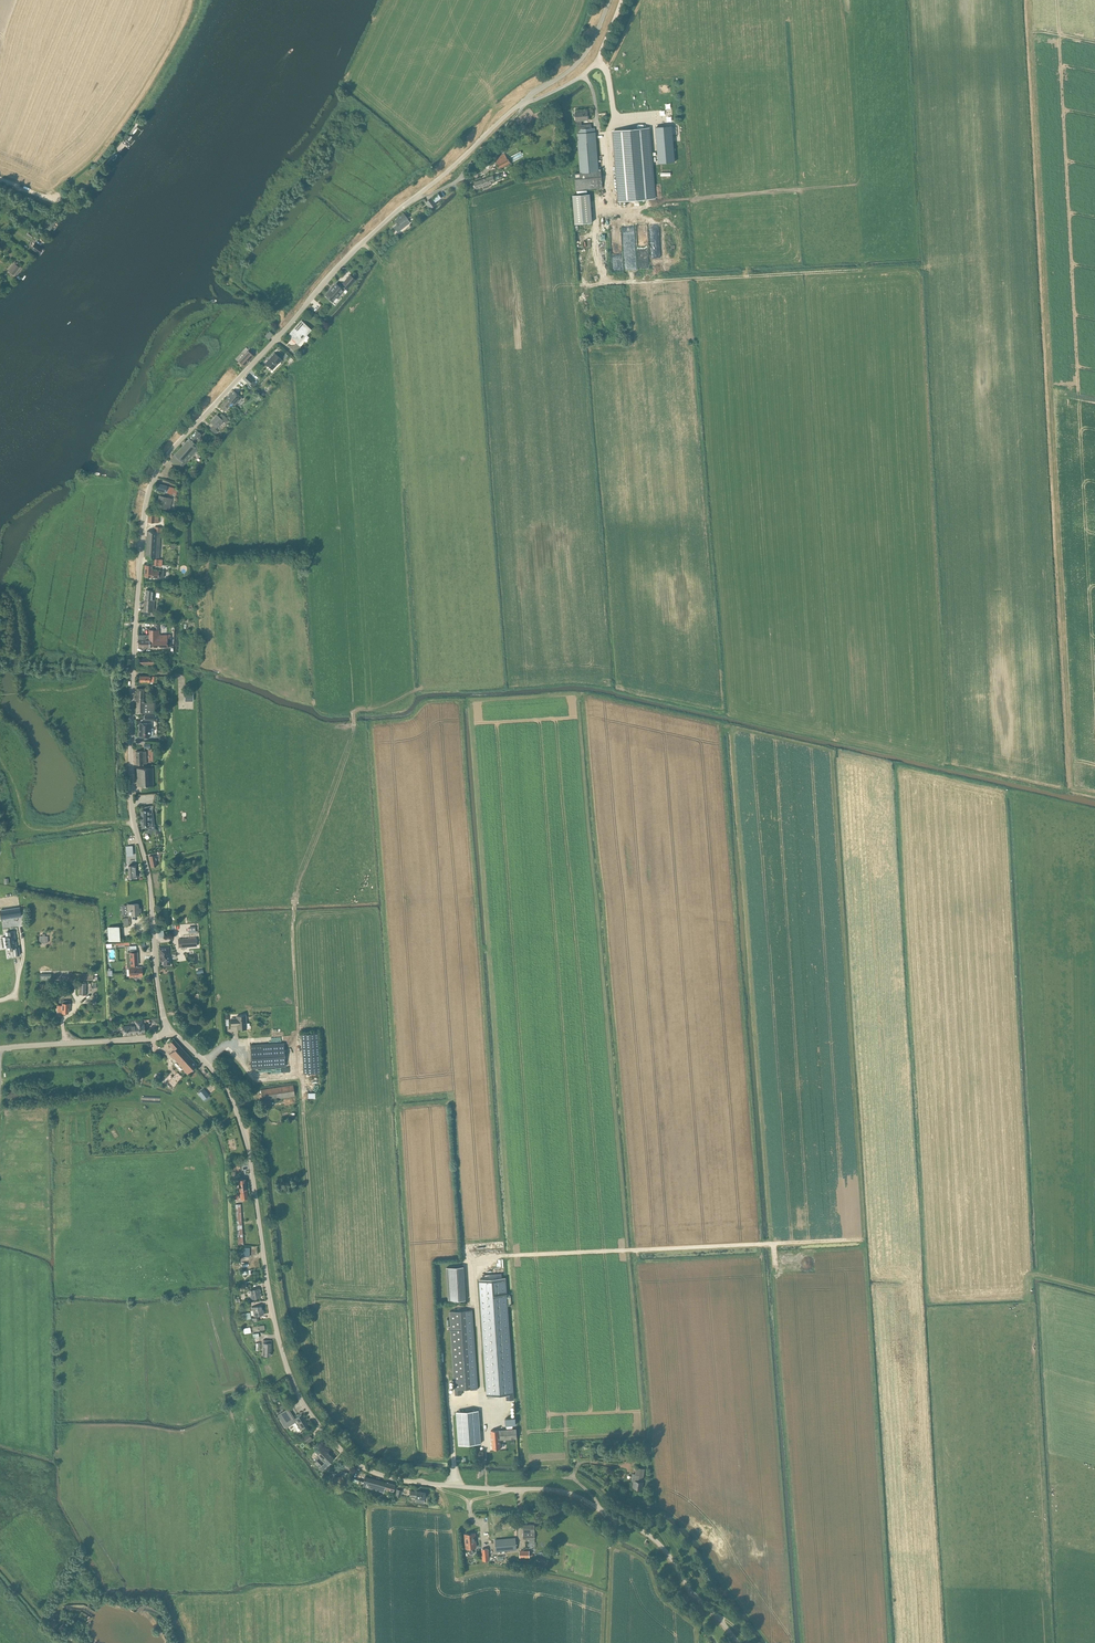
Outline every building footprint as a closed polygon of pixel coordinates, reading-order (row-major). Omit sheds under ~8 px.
[(577,121),(581,121),(588,120),(587,111),(575,112),(576,121),(577,121)] [(598,172),(595,128),(592,128),(591,124),(581,124),(581,121),(577,121),(580,173),(574,173),(576,190),(599,188),(599,189),(602,189),(601,171),(598,172)] [(672,125),(655,127),(658,162),(675,161),(672,125)] [(612,131),(616,175),(618,201),(646,199),(656,198),(650,128),(649,128),(636,129),(623,130),(612,131)] [(120,151),(125,145),(121,141),(116,148),(120,151)] [(497,164),(496,164),(499,169),(511,163),(508,158),(507,158),(497,164)] [(482,179),(474,183),(476,189),(483,186),(484,189),(490,187),(489,184),(495,182),(495,181),(501,179),(499,174),(493,176),(493,175),(482,179)] [(575,224),(592,223),(592,222),(590,194),(572,196),(575,224)] [(436,204),(435,203),(432,198),(431,198),(431,199),(427,202),(426,202),(431,208),(436,204)] [(396,224),(393,227),(397,232),(409,222),(407,219),(407,218),(403,214),(394,221),(396,224)] [(46,225),(45,227),(48,230),(50,228),(51,228),(54,223),(55,224),(57,222),(51,218),(49,221),(51,222),(47,226),(46,225)] [(34,244),(31,247),(35,250),(38,253),(41,250),(41,249),(34,244)] [(15,264),(9,271),(13,274),(19,267),(15,264)] [(348,288),(355,280),(349,275),(342,284),(348,288)] [(343,290),(339,287),(336,284),(333,288),(332,287),(325,295),(332,301),(336,297),(337,298),(343,290)] [(298,343),(310,330),(301,321),(288,335),(298,343)] [(269,340),(273,335),(269,331),(265,336),(269,340)] [(244,367),(253,356),(247,351),(238,362),(244,367)] [(272,370),(281,359),(274,353),(265,363),(272,370)] [(247,375),(243,379),(249,385),(252,381),(253,380),(247,375)] [(226,398),(231,402),(234,405),(241,397),(233,390),(226,398)] [(224,410),(231,402),(226,398),(220,406),(224,410)] [(225,418),(221,414),(218,417),(217,415),(210,422),(214,425),(210,429),(215,434),(218,431),(215,429),(218,426),(219,427),(222,423),(221,422),(223,420),(225,423),(228,420),(227,419),(226,418),(225,418)] [(179,469),(199,447),(196,445),(201,440),(199,438),(202,434),(197,430),(169,460),(179,469)] [(156,483),(155,490),(165,493),(165,492),(167,486),(156,483)] [(169,510),(172,499),(159,496),(156,507),(169,510)] [(147,531),(145,559),(153,559),(153,565),(158,566),(159,559),(160,532),(162,532),(162,527),(155,527),(154,532),(147,531)] [(163,578),(163,572),(151,571),(152,565),(145,565),(144,577),(158,578),(163,578)] [(153,616),(156,591),(145,590),(143,615),(153,616)] [(149,635),(149,647),(170,647),(170,634),(159,635),(159,630),(158,630),(158,624),(155,624),(155,630),(149,630),(149,635)] [(146,647),(149,647),(149,635),(138,635),(138,640),(138,647),(142,647),(142,649),(146,649),(146,647)] [(148,668),(148,664),(153,664),(153,658),(139,658),(140,665),(141,665),(141,668),(148,668)] [(154,714),(154,713),(154,703),(144,702),(144,688),(137,688),(136,713),(154,714)] [(185,701),(193,701),(193,691),(184,691),(185,701)] [(139,736),(148,736),(150,735),(150,724),(149,723),(140,723),(139,724),(138,735),(139,736)] [(136,764),(137,764),(146,764),(145,751),(135,752),(136,764)] [(153,768),(137,768),(137,786),(142,786),(142,789),(148,789),(148,785),(153,785),(153,768)] [(149,823),(149,813),(151,813),(153,807),(144,807),(144,810),(141,810),(141,816),(140,816),(140,820),(141,820),(141,826),(144,826),(144,827),(150,829),(150,823),(149,823)] [(151,867),(156,866),(155,861),(157,861),(156,854),(154,855),(149,856),(150,862),(151,867)] [(129,877),(137,877),(136,865),(128,865),(129,877)] [(128,915),(139,915),(138,904),(128,905),(128,915)] [(0,910),(0,915),(1,919),(20,916),(20,915),(19,907),(0,910)] [(109,941),(119,940),(118,926),(108,927),(109,941)] [(16,947),(14,931),(5,932),(6,936),(3,937),(5,947),(8,946),(8,949),(14,948),(15,956),(19,955),(18,947),(16,947)] [(48,936),(45,936),(45,934),(43,934),(42,936),(39,936),(39,942),(47,943),(48,936)] [(179,947),(196,946),(196,938),(183,939),(178,939),(179,947)] [(168,947),(159,948),(160,961),(164,961),(164,965),(170,965),(170,961),(169,957),(168,947)] [(137,967),(137,965),(138,965),(137,952),(130,953),(131,965),(133,965),(133,967),(129,968),(129,977),(134,977),(134,978),(138,978),(138,976),(142,976),(141,967),(137,967)] [(188,963),(179,964),(180,975),(189,974),(188,963)] [(70,1008),(70,1003),(70,1001),(62,1001),(62,1003),(62,1005),(57,1005),(57,1012),(62,1012),(62,1013),(68,1013),(68,1008),(70,1008)] [(246,1028),(246,1015),(237,1016),(237,1018),(231,1019),(231,1026),(235,1026),(235,1025),(237,1025),(237,1029),(246,1028)] [(136,1025),(122,1026),(123,1035),(145,1033),(144,1024),(144,1021),(135,1021),(136,1025)] [(304,1073),(320,1072),(318,1033),(301,1034),(304,1073)] [(182,1069),(186,1074),(197,1065),(174,1039),(169,1044),(175,1050),(169,1055),(173,1059),(174,1059),(183,1069),(182,1069)] [(252,1068),(285,1066),(284,1043),(250,1045),(252,1068)] [(182,1077),(179,1074),(177,1072),(173,1077),(169,1074),(162,1082),(165,1086),(167,1084),(172,1089),(182,1077)] [(262,1101),(295,1096),(293,1085),(260,1090),(262,1101)] [(13,1090),(5,1090),(7,1103),(27,1101),(25,1088),(13,1090)] [(201,1096),(200,1096),(203,1100),(204,1099),(209,1095),(206,1092),(201,1096)] [(238,1180),(236,1180),(236,1185),(239,1184),(240,1191),(241,1199),(246,1198),(248,1198),(247,1190),(245,1179),(238,1180)] [(238,1244),(243,1244),(241,1204),(238,1204),(235,1204),(238,1244)] [(447,1267),(449,1301),(466,1300),(463,1266),(447,1267)] [(507,1296),(505,1278),(478,1280),(479,1293),(487,1397),(506,1395),(506,1400),(514,1400),(507,1306),(511,1306),(511,1296),(507,1296)] [(261,1297),(259,1288),(248,1290),(249,1293),(250,1293),(251,1299),(261,1297)] [(264,1314),(262,1305),(251,1307),(252,1310),(253,1310),(254,1316),(264,1314)] [(462,1394),(461,1388),(477,1387),(472,1310),(450,1311),(455,1386),(453,1387),(453,1389),(455,1389),(455,1394),(462,1394)] [(271,1356),(271,1340),(263,1339),(263,1355),(271,1356)] [(278,1415),(277,1415),(285,1427),(286,1428),(292,1424),(297,1431),(300,1429),(302,1428),(308,1424),(302,1414),(299,1416),(298,1416),(295,1418),(288,1408),(278,1415)] [(459,1445),(481,1443),(478,1410),(457,1411),(459,1445)] [(492,1449),(501,1449),(500,1440),(517,1438),(516,1428),(491,1430),(492,1449)] [(307,1444),(313,1439),(308,1433),(302,1437),(307,1444)] [(318,1459),(314,1462),(317,1465),(329,1453),(324,1448),(317,1454),(315,1456),(318,1459)] [(329,1453),(317,1465),(319,1467),(322,1465),(325,1468),(329,1464),(328,1464),(334,1459),(329,1453)] [(642,1489),(644,1469),(636,1468),(635,1474),(633,1474),(631,1487),(642,1489)] [(341,1476),(338,1482),(344,1485),(345,1485),(348,1486),(350,1480),(348,1479),(347,1479),(346,1479),(349,1473),(348,1473),(344,1471),(343,1471),(341,1476)] [(365,1477),(363,1486),(384,1492),(384,1490),(388,1491),(388,1489),(393,1491),(395,1485),(386,1483),(365,1477)] [(523,1532),(523,1539),(535,1538),(535,1532),(535,1524),(523,1524),(523,1532)] [(475,1533),(465,1534),(466,1548),(476,1547),(475,1533)] [(515,1538),(495,1539),(496,1551),(517,1549),(515,1538)]
